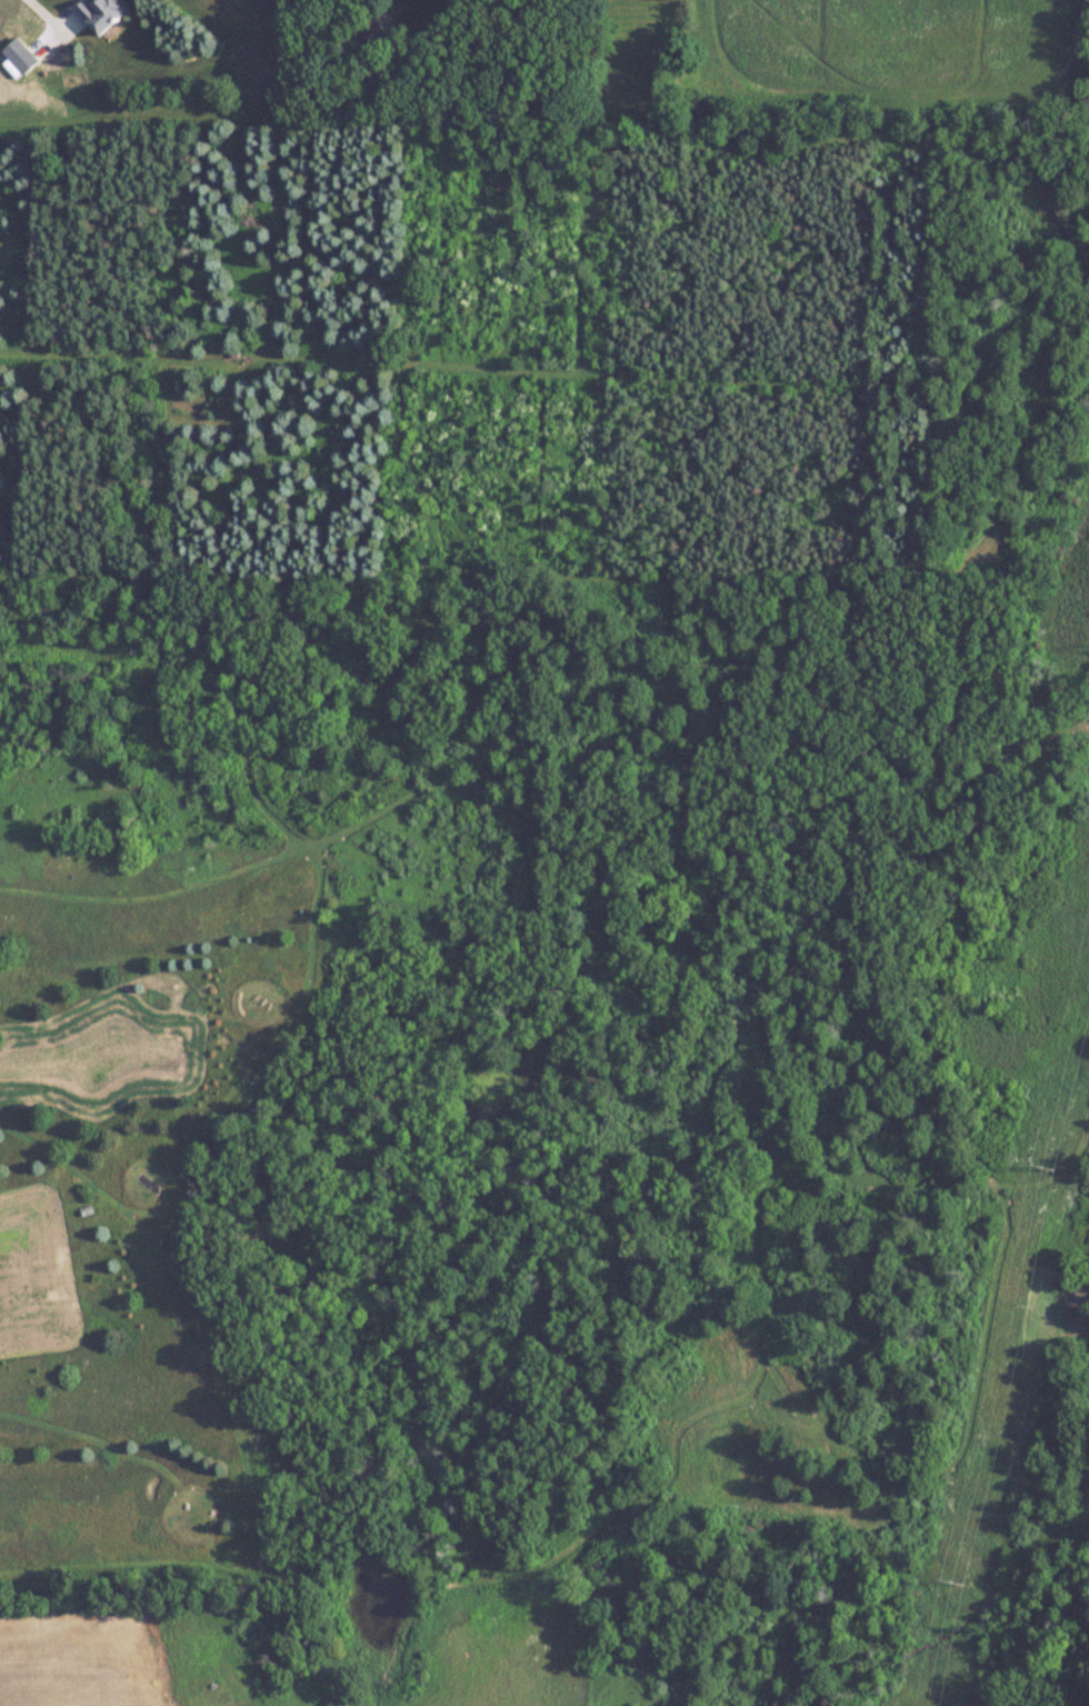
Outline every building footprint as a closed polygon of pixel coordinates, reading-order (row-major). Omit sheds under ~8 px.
[(102,37),(132,7),(124,0),(87,0),(76,11),(102,37)]
